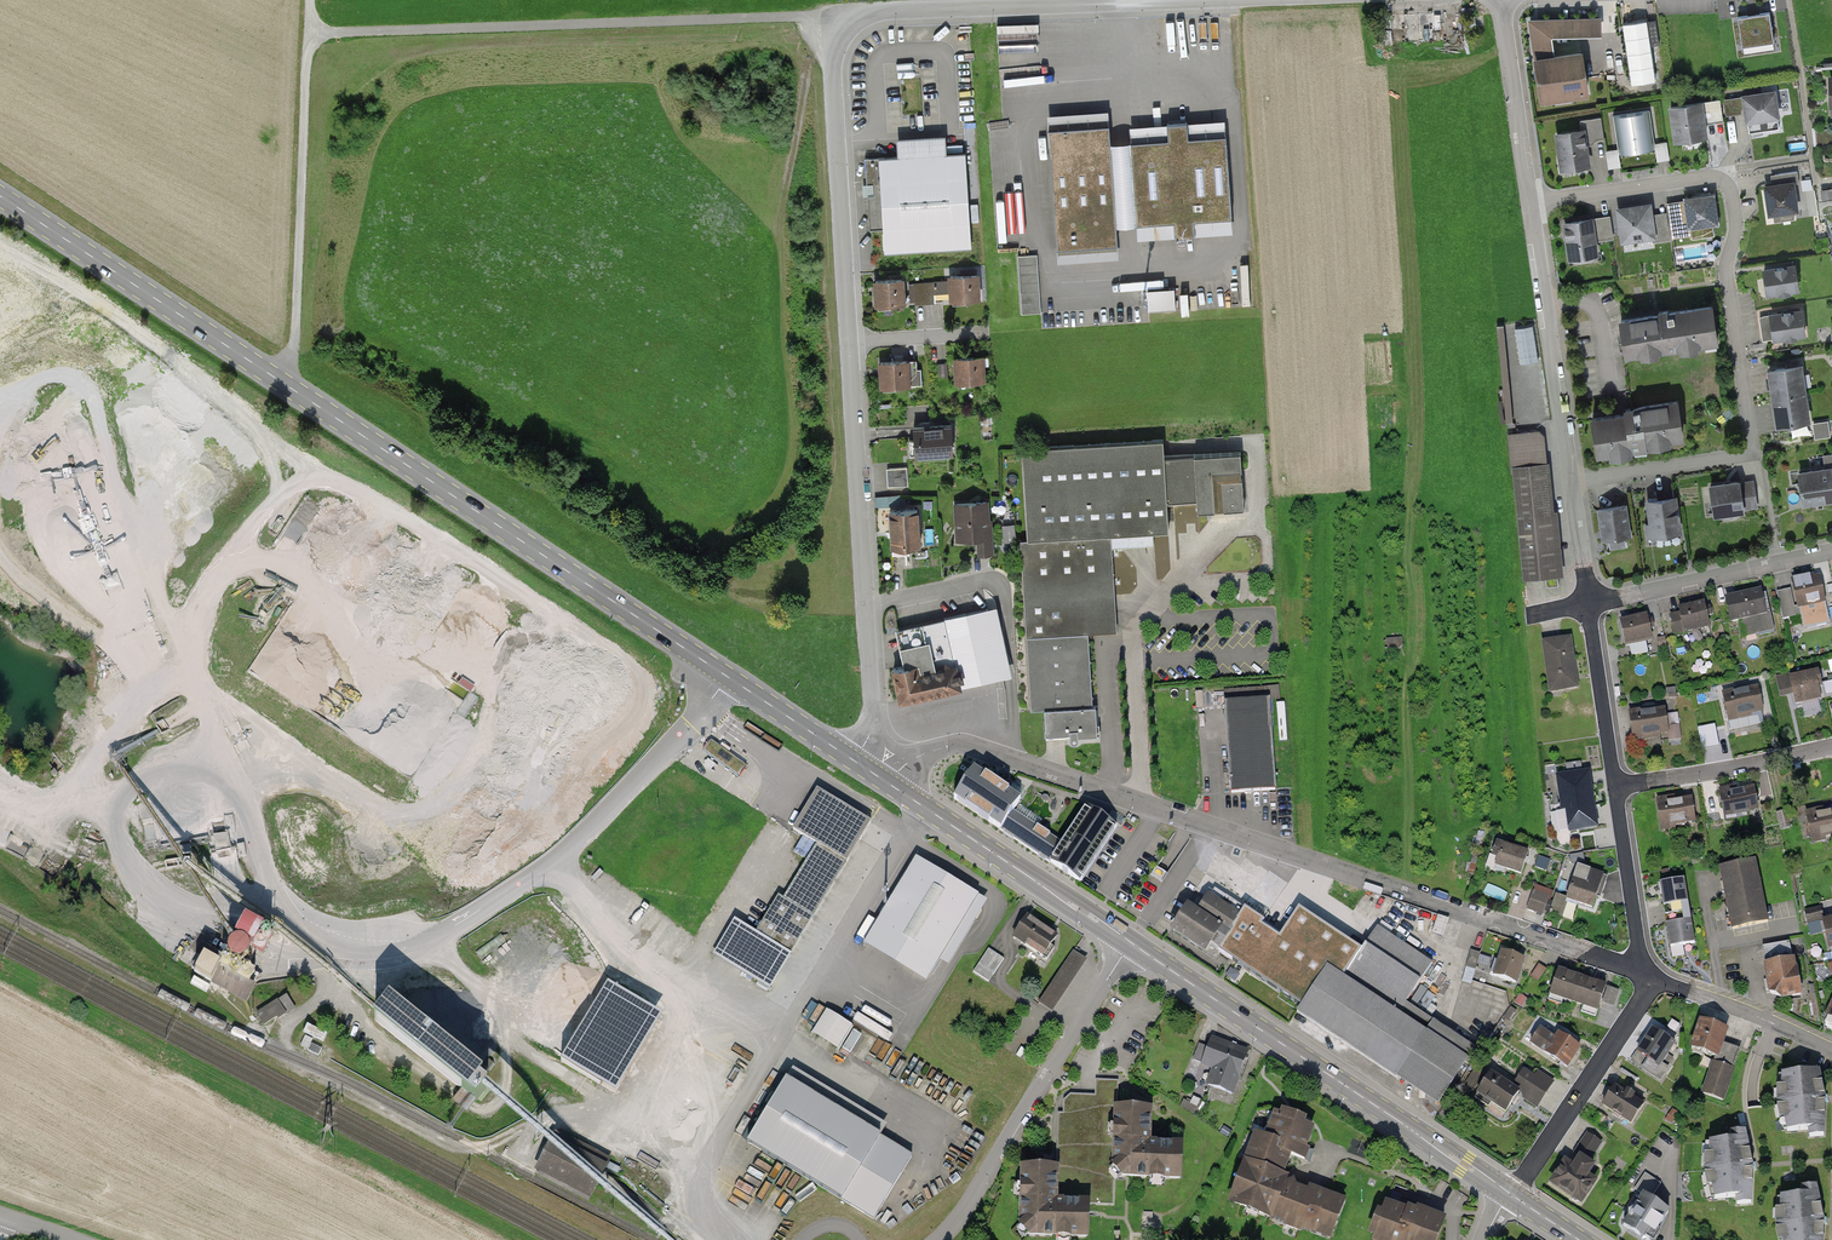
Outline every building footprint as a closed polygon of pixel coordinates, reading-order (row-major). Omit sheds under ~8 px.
[(1447,4),(1403,6),(1405,41),(1449,38),(1447,4)] [(1774,11),(1736,17),(1741,47),(1778,41),(1774,11)] [(1645,18),(1623,21),(1632,83),(1655,80),(1645,18)] [(1589,87),(1583,44),(1536,51),(1542,94),(1589,87)] [(1779,89),(1745,94),(1749,121),(1783,116),(1779,89)] [(1721,98),(1673,105),(1678,140),(1712,135),(1710,122),(1724,120),(1721,98)] [(1650,111),(1617,115),(1622,151),(1655,146),(1650,111)] [(1106,119),(1048,124),(1057,239),(1115,235),(1106,119)] [(1587,127),(1556,131),(1562,171),(1593,167),(1587,127)] [(1226,137),(1130,143),(1136,224),(1178,221),(1179,237),(1201,236),(1200,220),(1231,218),(1226,137)] [(1622,166),(1620,147),(1607,148),(1609,167),(1622,166)] [(968,150),(881,156),(888,250),(975,245),(968,150)] [(870,228),(883,227),(879,156),(867,157),(870,228)] [(1797,179),(1768,184),(1773,213),(1801,209),(1797,179)] [(1687,197),(1688,200),(1668,203),(1671,224),(1691,221),(1692,226),(1722,221),(1718,192),(1687,197)] [(1667,213),(1656,214),(1654,202),(1618,207),(1623,242),(1652,238),(1653,243),(1671,240),(1667,213)] [(1611,216),(1565,221),(1569,257),(1601,254),(1599,239),(1613,238),(1611,216)] [(1019,253),(1023,313),(1042,312),(1039,252),(1019,253)] [(1800,266),(1764,271),(1768,295),(1803,290),(1800,266)] [(907,277),(876,279),(877,290),(878,306),(935,302),(934,293),(952,292),(952,300),(961,299),(983,298),(981,273),(951,275),(951,281),(907,283),(907,277)] [(1177,305),(1176,282),(1148,284),(1149,306),(1177,305)] [(1714,308),(1615,322),(1620,359),(1719,345),(1714,308)] [(1806,310),(1768,315),(1771,340),(1810,335),(1806,310)] [(1498,325),(1505,396),(1500,397),(1502,419),(1514,418),(1511,378),(1530,376),(1525,323),(1498,325)] [(988,356),(956,358),(958,384),(990,382),(988,356)] [(914,361),(883,363),(884,390),(916,388),(914,361)] [(1804,364),(1771,369),(1779,425),(1812,421),(1804,364)] [(1632,414),(1593,419),(1597,452),(1645,446),(1645,444),(1693,437),(1688,400),(1632,408),(1632,414)] [(1830,419),(1814,421),(1816,437),(1831,435),(1830,419)] [(954,426),(914,428),(916,456),(956,453),(954,426)] [(1550,429),(1511,433),(1526,575),(1565,571),(1550,429)] [(1166,440),(1021,450),(1038,703),(1094,699),(1089,630),(1118,628),(1111,534),(1172,530),(1171,502),(1199,500),(1200,514),(1247,510),(1243,452),(1168,457),(1166,440)] [(908,465),(887,466),(888,484),(909,483),(908,465)] [(1798,475),(1803,504),(1831,499),(1831,470),(1798,475)] [(1753,479),(1711,485),(1715,513),(1757,507),(1753,479)] [(1680,495),(1648,499),(1653,537),(1685,533),(1680,495)] [(992,551),(989,500),(956,502),(958,541),(979,539),(980,552),(992,551)] [(1629,502),(1600,507),(1604,540),(1612,539),(1613,548),(1625,546),(1624,537),(1633,536),(1629,502)] [(920,508),(891,510),(893,545),(923,543),(920,508)] [(1809,576),(1792,581),(1803,629),(1830,623),(1820,579),(1810,581),(1809,576)] [(1790,589),(1777,592),(1783,619),(1789,618),(1787,610),(1794,608),(1790,589)] [(1761,592),(1726,600),(1731,622),(1740,620),(1744,638),(1774,632),(1770,612),(1766,613),(1761,592)] [(1680,614),(1670,616),(1675,635),(1709,627),(1704,605),(1679,610),(1680,614)] [(1011,676),(998,608),(945,619),(946,624),(910,631),(916,661),(893,666),(900,698),(1011,676)] [(1646,618),(1621,623),(1626,645),(1629,644),(1631,655),(1647,652),(1646,643),(1641,644),(1640,642),(1651,640),(1646,618)] [(1571,637),(1546,641),(1553,691),(1579,687),(1571,637)] [(1789,675),(1779,677),(1782,689),(1792,687),(1795,704),(1821,698),(1818,686),(1821,686),(1819,674),(1790,680),(1789,675)] [(1758,687),(1722,696),(1728,723),(1765,714),(1758,687)] [(1271,698),(1228,701),(1234,791),(1277,788),(1271,698)] [(1667,708),(1629,713),(1633,739),(1669,734),(1670,741),(1681,740),(1678,719),(1669,720),(1667,708)] [(977,762),(954,796),(1082,882),(1120,826),(1089,805),(1066,839),(1015,805),(1024,793),(977,762)] [(1601,826),(1593,771),(1559,776),(1564,811),(1555,812),(1559,833),(1601,826)] [(1756,783),(1720,792),(1726,818),(1762,809),(1756,783)] [(774,989),(873,821),(820,790),(795,831),(817,844),(786,897),(781,894),(759,931),(736,918),(715,954),(774,989)] [(1690,794),(1656,801),(1662,830),(1696,823),(1690,794)] [(1806,814),(1811,839),(1831,835),(1831,808),(1806,814)] [(217,846),(230,846),(229,832),(216,832),(217,846)] [(797,851),(808,855),(812,845),(801,840),(797,851)] [(1535,855),(1499,843),(1492,864),(1528,876),(1535,855)] [(990,897),(919,855),(867,943),(931,980),(943,961),(950,965),(990,897)] [(1758,860),(1723,866),(1733,928),(1768,923),(1758,860)] [(1587,884),(1574,879),(1568,894),(1600,905),(1610,876),(1592,870),(1587,884)] [(1688,878),(1660,882),(1664,906),(1677,904),(1679,921),(1667,923),(1671,948),(1698,943),(1688,878)] [(1552,896),(1534,890),(1528,909),(1545,915),(1552,896)] [(1569,897),(1557,893),(1551,910),(1563,914),(1569,897)] [(1299,1011),(1444,1104),(1482,1047),(1411,1002),(1437,961),(1377,923),(1362,946),(1299,906),(1284,929),(1245,905),(1240,913),(1211,894),(1202,909),(1192,903),(1172,935),(1222,967),(1227,959),(1301,1007),(1299,1011)] [(275,930),(246,915),(240,926),(236,934),(264,950),(269,941),(275,930)] [(1061,937),(1029,915),(1014,937),(1046,959),(1061,937)] [(1823,921),(1829,948),(1831,948),(1831,919),(1823,921)] [(247,941),(244,939),(241,937),(237,937),(233,938),(230,940),(228,942),(227,946),(227,950),(228,953),(230,956),(233,958),(236,959),(240,959),(244,958),(246,955),(248,952),(249,948),(248,945),(247,941)] [(989,946),(975,971),(991,981),(1006,956),(989,946)] [(1088,959),(1074,950),(1040,1003),(1054,1012),(1088,959)] [(1492,973),(1496,956),(1471,950),(1464,980),(1473,983),(1476,969),(1492,973)] [(1526,958),(1503,950),(1496,973),(1518,981),(1526,958)] [(221,960),(203,951),(195,966),(213,975),(211,978),(247,998),(257,980),(251,976),(254,970),(224,954),(221,960)] [(1801,960),(1768,966),(1773,993),(1783,994),(1788,999),(1807,996),(1801,960)] [(1608,986),(1559,969),(1551,991),(1600,1008),(1608,986)] [(662,1012),(607,979),(561,1057),(615,1089),(662,1012)] [(286,995),(257,1012),(264,1024),(277,1017),(278,1019),(295,1009),(286,995)] [(389,1003),(374,1021),(462,1093),(477,1075),(389,1003)] [(827,1006),(812,1030),(841,1047),(856,1023),(827,1006)] [(1731,1029),(1701,1019),(1691,1048),(1721,1058),(1731,1029)] [(1558,1039),(1540,1027),(1529,1042),(1569,1068),(1583,1047),(1561,1033),(1558,1039)] [(855,1050),(862,1032),(855,1029),(847,1047),(855,1050)] [(1676,1047),(1650,1030),(1637,1049),(1650,1058),(1643,1069),(1656,1077),(1676,1047)] [(1236,1095),(1249,1049),(1211,1038),(1203,1063),(1214,1066),(1209,1087),(1236,1095)] [(1735,1069),(1715,1062),(1705,1092),(1725,1099),(1735,1069)] [(888,1125),(792,1067),(746,1143),(873,1220),(912,1155),(881,1136),(888,1125)] [(1513,1112),(1521,1098),(1537,1109),(1552,1087),(1523,1068),(1513,1083),(1492,1069),(1479,1089),(1513,1112)] [(1807,1073),(1790,1074),(1787,1102),(1794,1131),(1811,1129),(1814,1136),(1829,1135),(1831,1099),(1825,1072),(1807,1073)] [(1646,1105),(1615,1085),(1603,1103),(1634,1123),(1646,1105)] [(1153,1110),(1116,1110),(1115,1176),(1188,1177),(1188,1144),(1152,1143),(1153,1110)] [(1259,1135),(1233,1203),(1328,1239),(1337,1239),(1350,1206),(1288,1182),(1300,1152),(1308,1154),(1317,1130),(1280,1115),(1270,1139),(1259,1135)] [(1603,1142),(1586,1131),(1554,1181),(1587,1203),(1604,1177),(1587,1166),(1603,1142)] [(1729,1140),(1712,1141),(1709,1168),(1716,1198),(1733,1196),(1736,1203),(1751,1202),(1753,1166),(1746,1131),(1731,1132),(1729,1140)] [(1059,1170),(1022,1170),(1021,1236),(1094,1237),(1095,1204),(1059,1203),(1059,1170)] [(1782,1197),(1780,1224),(1783,1239),(1823,1239),(1824,1221),(1816,1187),(1801,1188),(1800,1195),(1782,1197)] [(1643,1192),(1622,1225),(1646,1239),(1650,1239),(1670,1208),(1643,1192)] [(1388,1206),(1376,1235),(1389,1239),(1440,1239),(1446,1225),(1417,1214),(1416,1218),(1388,1206)]
